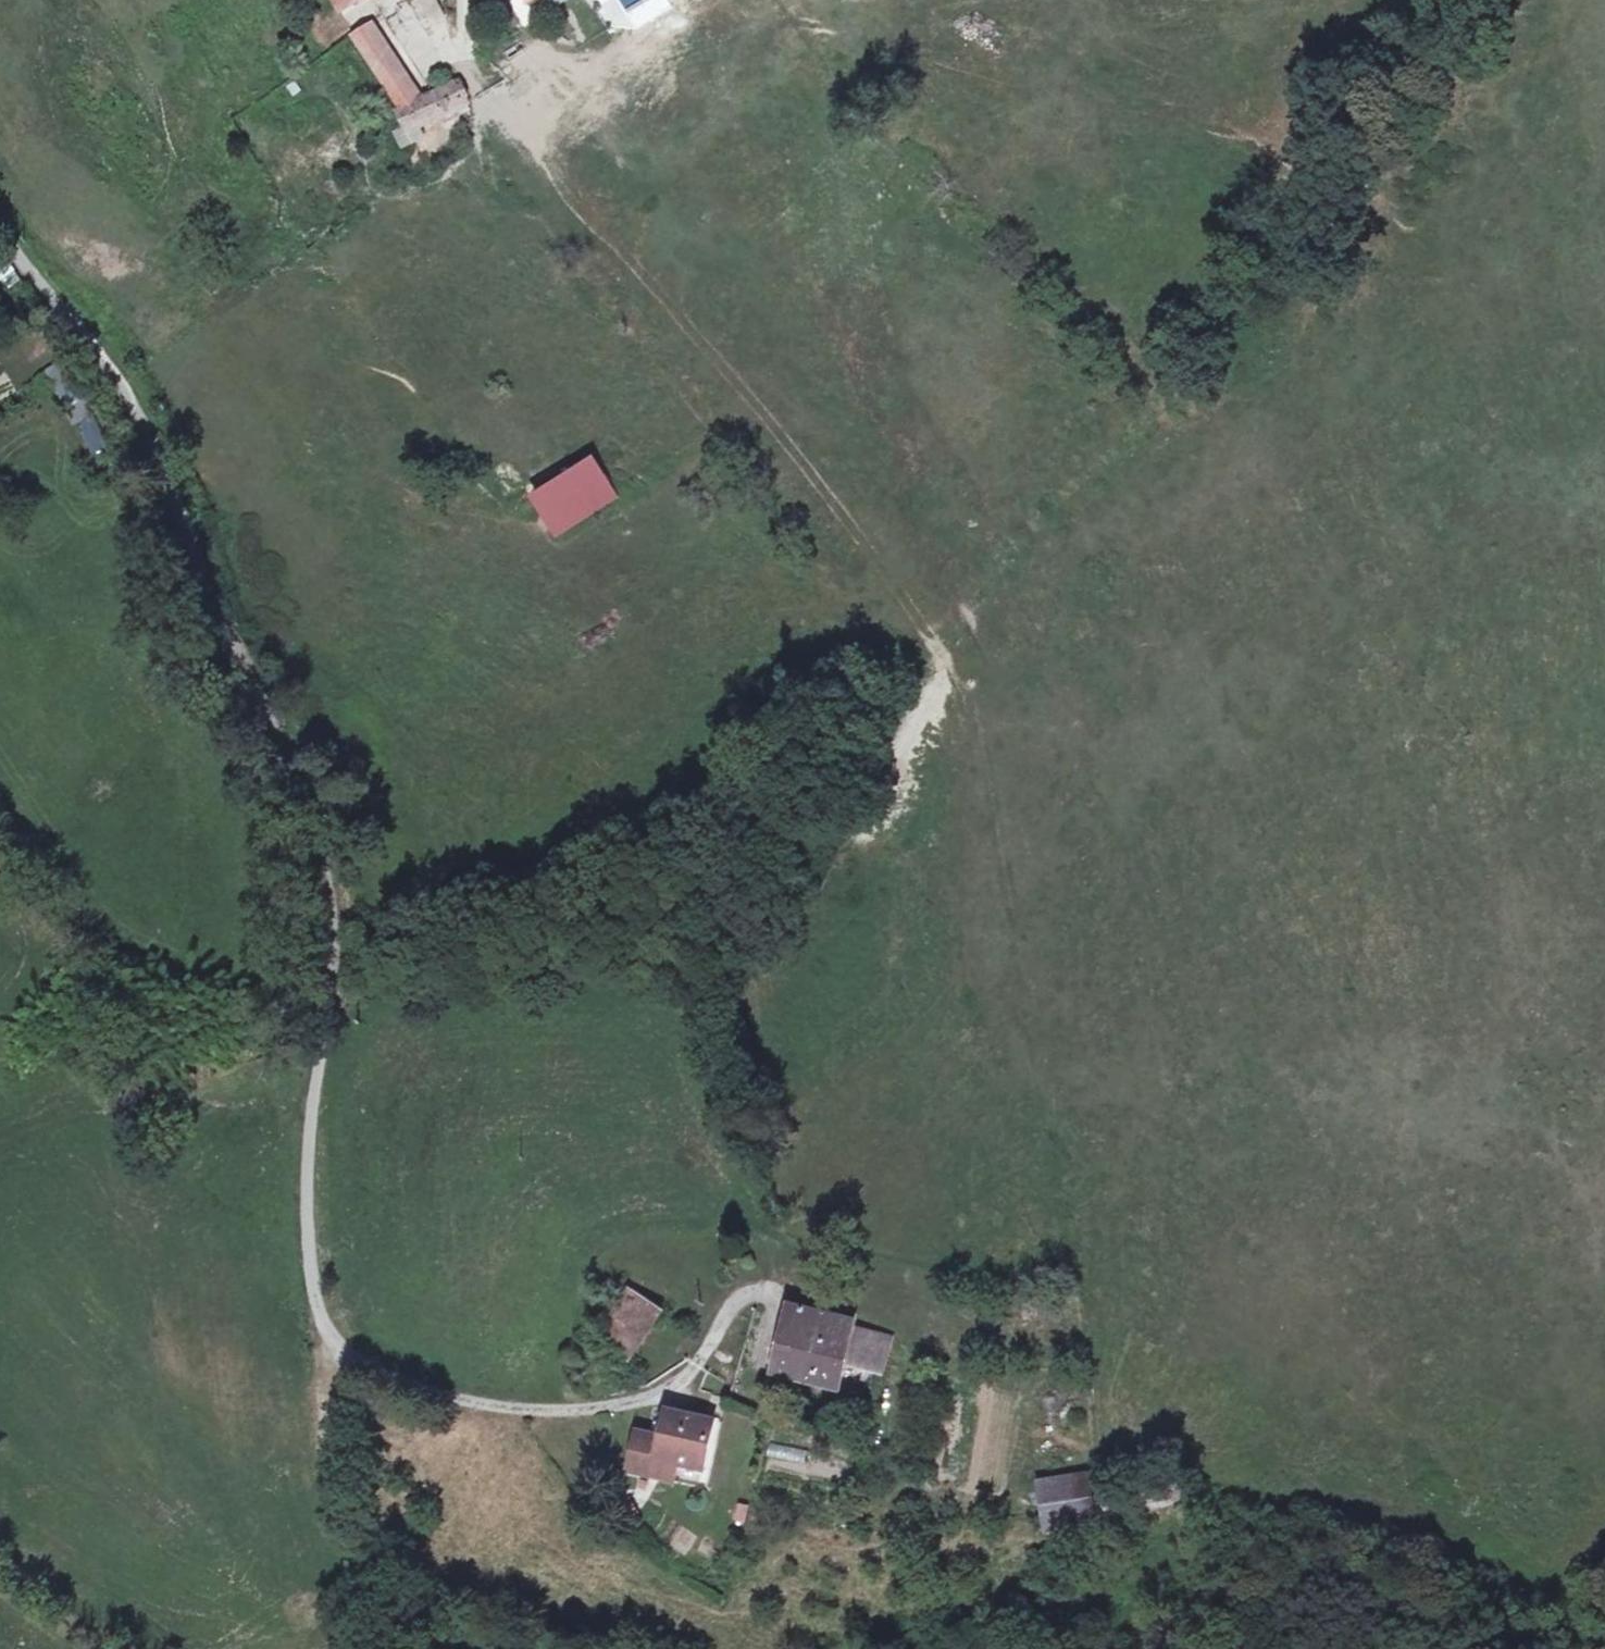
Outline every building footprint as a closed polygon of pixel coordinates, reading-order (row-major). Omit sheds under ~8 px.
[(341,12),(363,0),(334,0),(341,12)] [(371,27),(354,38),(402,110),(420,101),(371,27)] [(402,110),(396,113),(407,135),(470,104),(460,81),(420,101),(402,110)] [(71,358),(47,368),(69,425),(93,415),(71,358)] [(593,463),(536,502),(557,533),(614,495),(593,463)] [(631,1363),(663,1313),(629,1291),(597,1341),(631,1363)] [(782,1378),(839,1392),(846,1364),(885,1373),(893,1340),(854,1331),(855,1325),(790,1309),(783,1338),(791,1340),(782,1378)] [(791,1340),(783,1338),(773,1376),(782,1378),(791,1340)] [(714,1424),(667,1414),(660,1447),(653,1446),(653,1444),(651,1437),(639,1435),(630,1474),(655,1480),(701,1488),(714,1424)] [(769,1455),(803,1463),(806,1451),(772,1443),(769,1455)] [(1049,1531),(1094,1523),(1094,1522),(1090,1500),(1087,1479),(1042,1486),(1049,1531)] [(1182,1483),(1102,1498),(1106,1519),(1186,1503),(1182,1483)] [(1106,1519),(1102,1498),(1101,1498),(1090,1500),(1094,1522),(1106,1519)]
